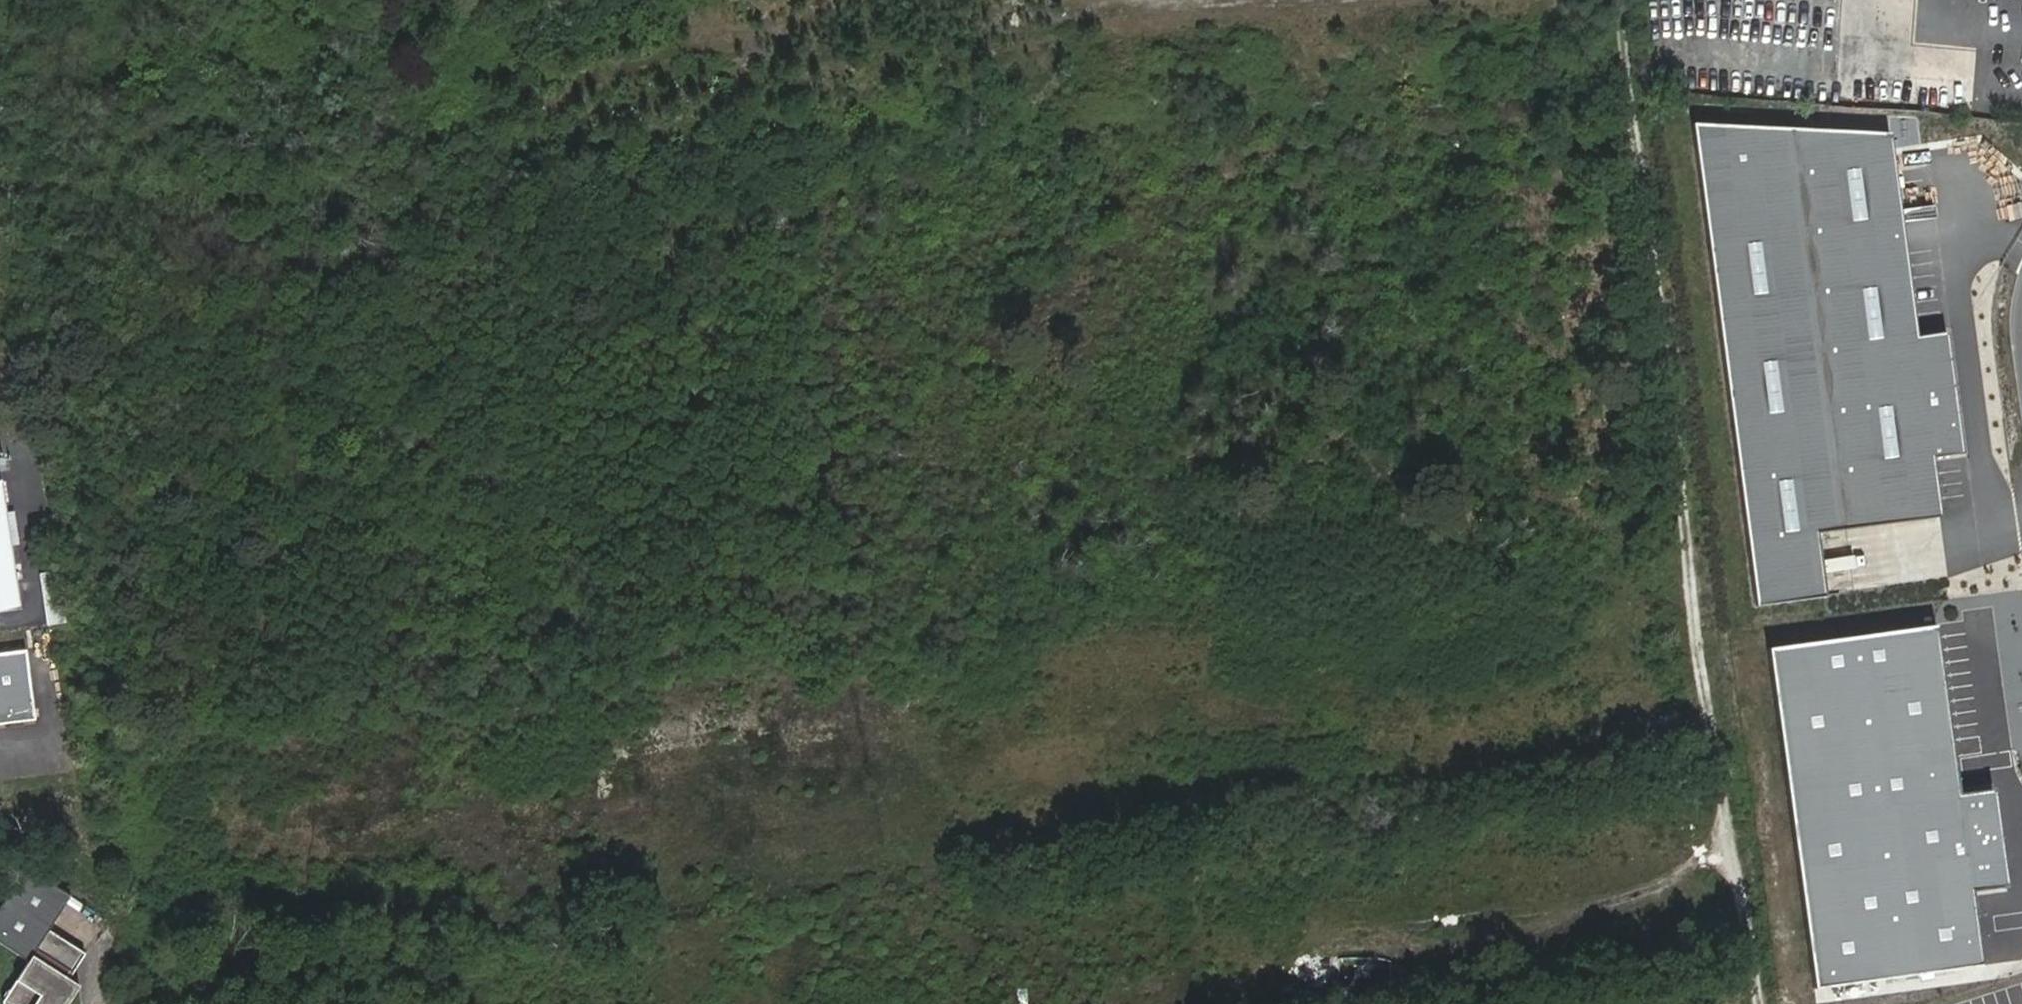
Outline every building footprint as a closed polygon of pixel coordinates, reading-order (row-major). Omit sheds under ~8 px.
[(1880,130),(1684,120),(1749,599),(1818,590),(1810,528),(1935,510),(1926,450),(1956,446),(1938,326),(1906,330),(1880,130)] [(17,604),(0,480),(0,606),(17,604)] [(1934,629),(1767,651),(1811,992),(1978,971),(1968,894),(2007,889),(1994,794),(1956,799),(1934,629)] [(0,651),(0,723),(31,719),(22,648),(0,651)] [(70,985),(89,956),(50,933),(73,896),(29,868),(0,913),(0,938),(32,961),(8,1000),(9,1003),(73,1003),(80,992),(70,985)]
